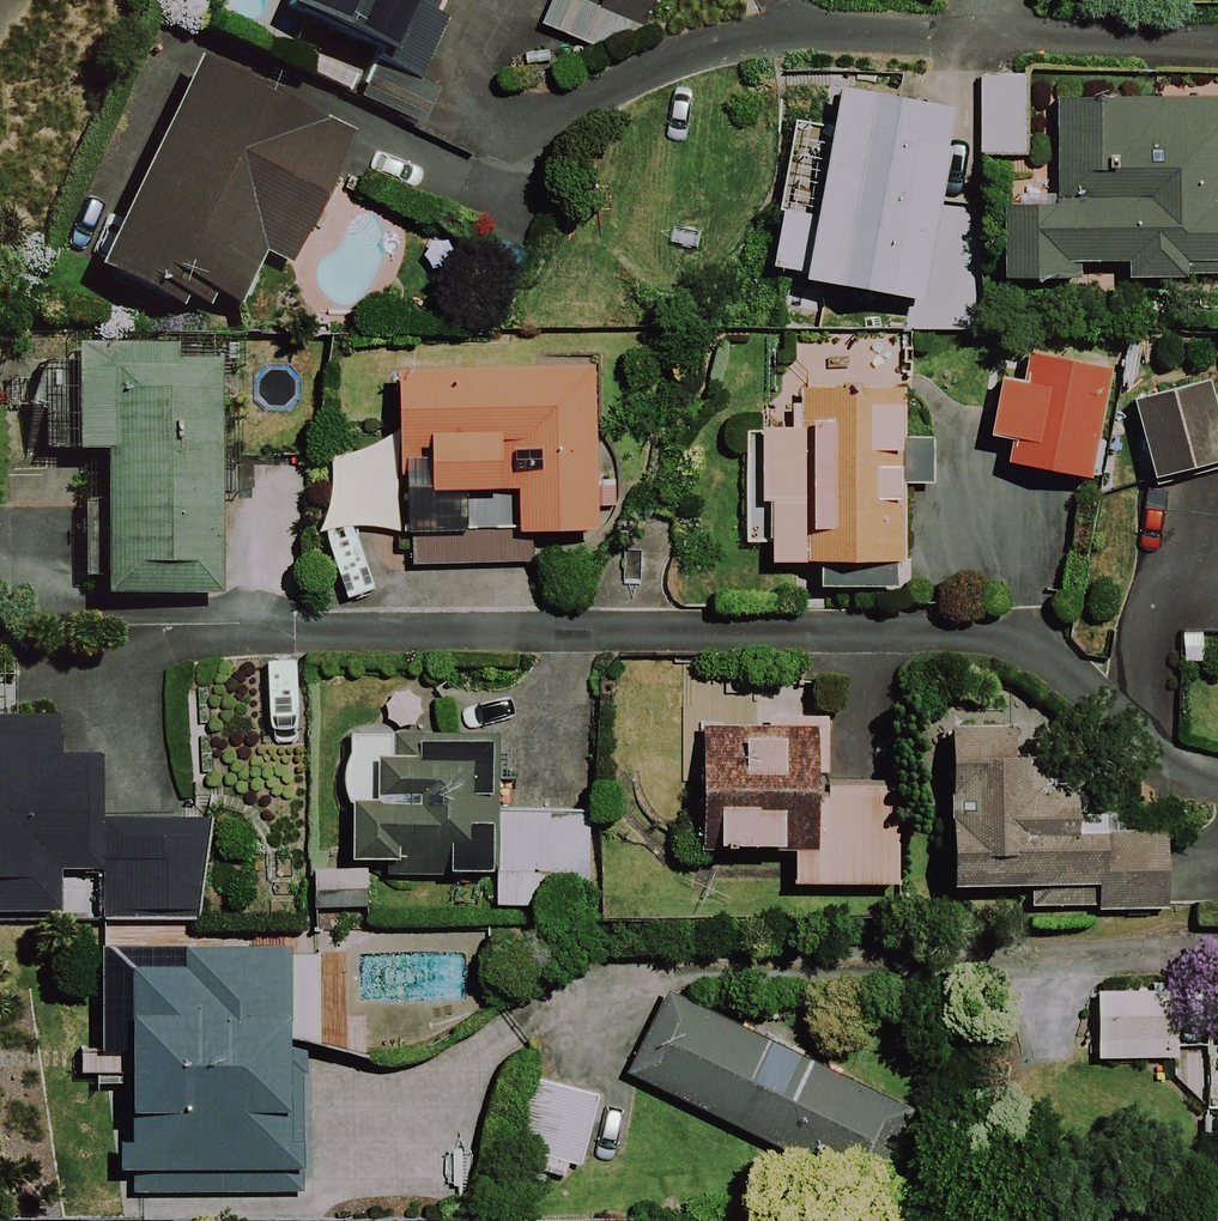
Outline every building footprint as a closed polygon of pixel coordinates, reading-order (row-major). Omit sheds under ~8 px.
[(260,6),(409,75),(441,6),(430,1),(431,0),(263,0),(260,6)] [(564,0),(561,0),(550,37),(592,49),(604,12),(564,0)] [(338,137),(149,56),(68,244),(230,313),(253,259),(280,270),(338,137)] [(1020,79),(977,79),(977,158),(1020,158),(1020,79)] [(951,115),(831,93),(808,220),(777,214),(765,275),(916,303),(951,115)] [(1122,284),(1186,283),(1186,275),(1217,275),(1217,105),(1050,107),(1051,211),(998,212),(999,284),(1076,283),(1076,269),(1122,268),(1122,284)] [(790,350),(790,389),(753,432),(739,432),(738,546),(765,546),(765,564),(900,565),(901,485),(930,486),(931,441),(901,441),(902,351),(790,350)] [(165,353),(59,353),(59,370),(34,370),(34,453),(91,453),(91,598),(207,599),(208,366),(165,366),(165,353)] [(1100,374),(1025,361),(1006,463),(1081,477),(1100,374)] [(591,534),(588,371),(390,374),(394,568),(511,566),(511,535),(591,534)] [(1201,382),(1125,399),(1145,484),(1217,467),(1217,415),(1209,417),(1201,382)] [(826,720),(694,717),(692,791),(714,792),(713,848),(790,850),(789,885),(887,888),(890,785),(824,784),(826,720)] [(946,727),(948,855),(1090,852),(1091,880),(1171,879),(1169,791),(1034,793),(1033,725),(946,727)] [(199,916),(197,824),(101,825),(99,728),(0,730),(0,918),(52,917),(92,917),(92,918),(199,916)] [(445,876),(480,878),(488,743),(345,734),(337,867),(303,865),(301,902),(335,904),(334,922),(442,929),(445,876)] [(584,912),(588,825),(496,821),(492,907),(584,912)] [(314,1025),(315,950),(97,949),(97,1053),(126,1053),(125,1170),(287,1171),(288,1025),(314,1025)] [(1171,1062),(1171,994),(1092,994),(1092,1062),(1171,1062)] [(1207,994),(1201,1118),(1217,1119),(1217,995),(1207,994)] [(908,1112),(664,995),(624,1079),(807,1166),(868,1195),(908,1112)] [(570,1183),(580,1144),(603,1150),(612,1116),(589,1110),(592,1099),(526,1081),(504,1165),(570,1183)]
